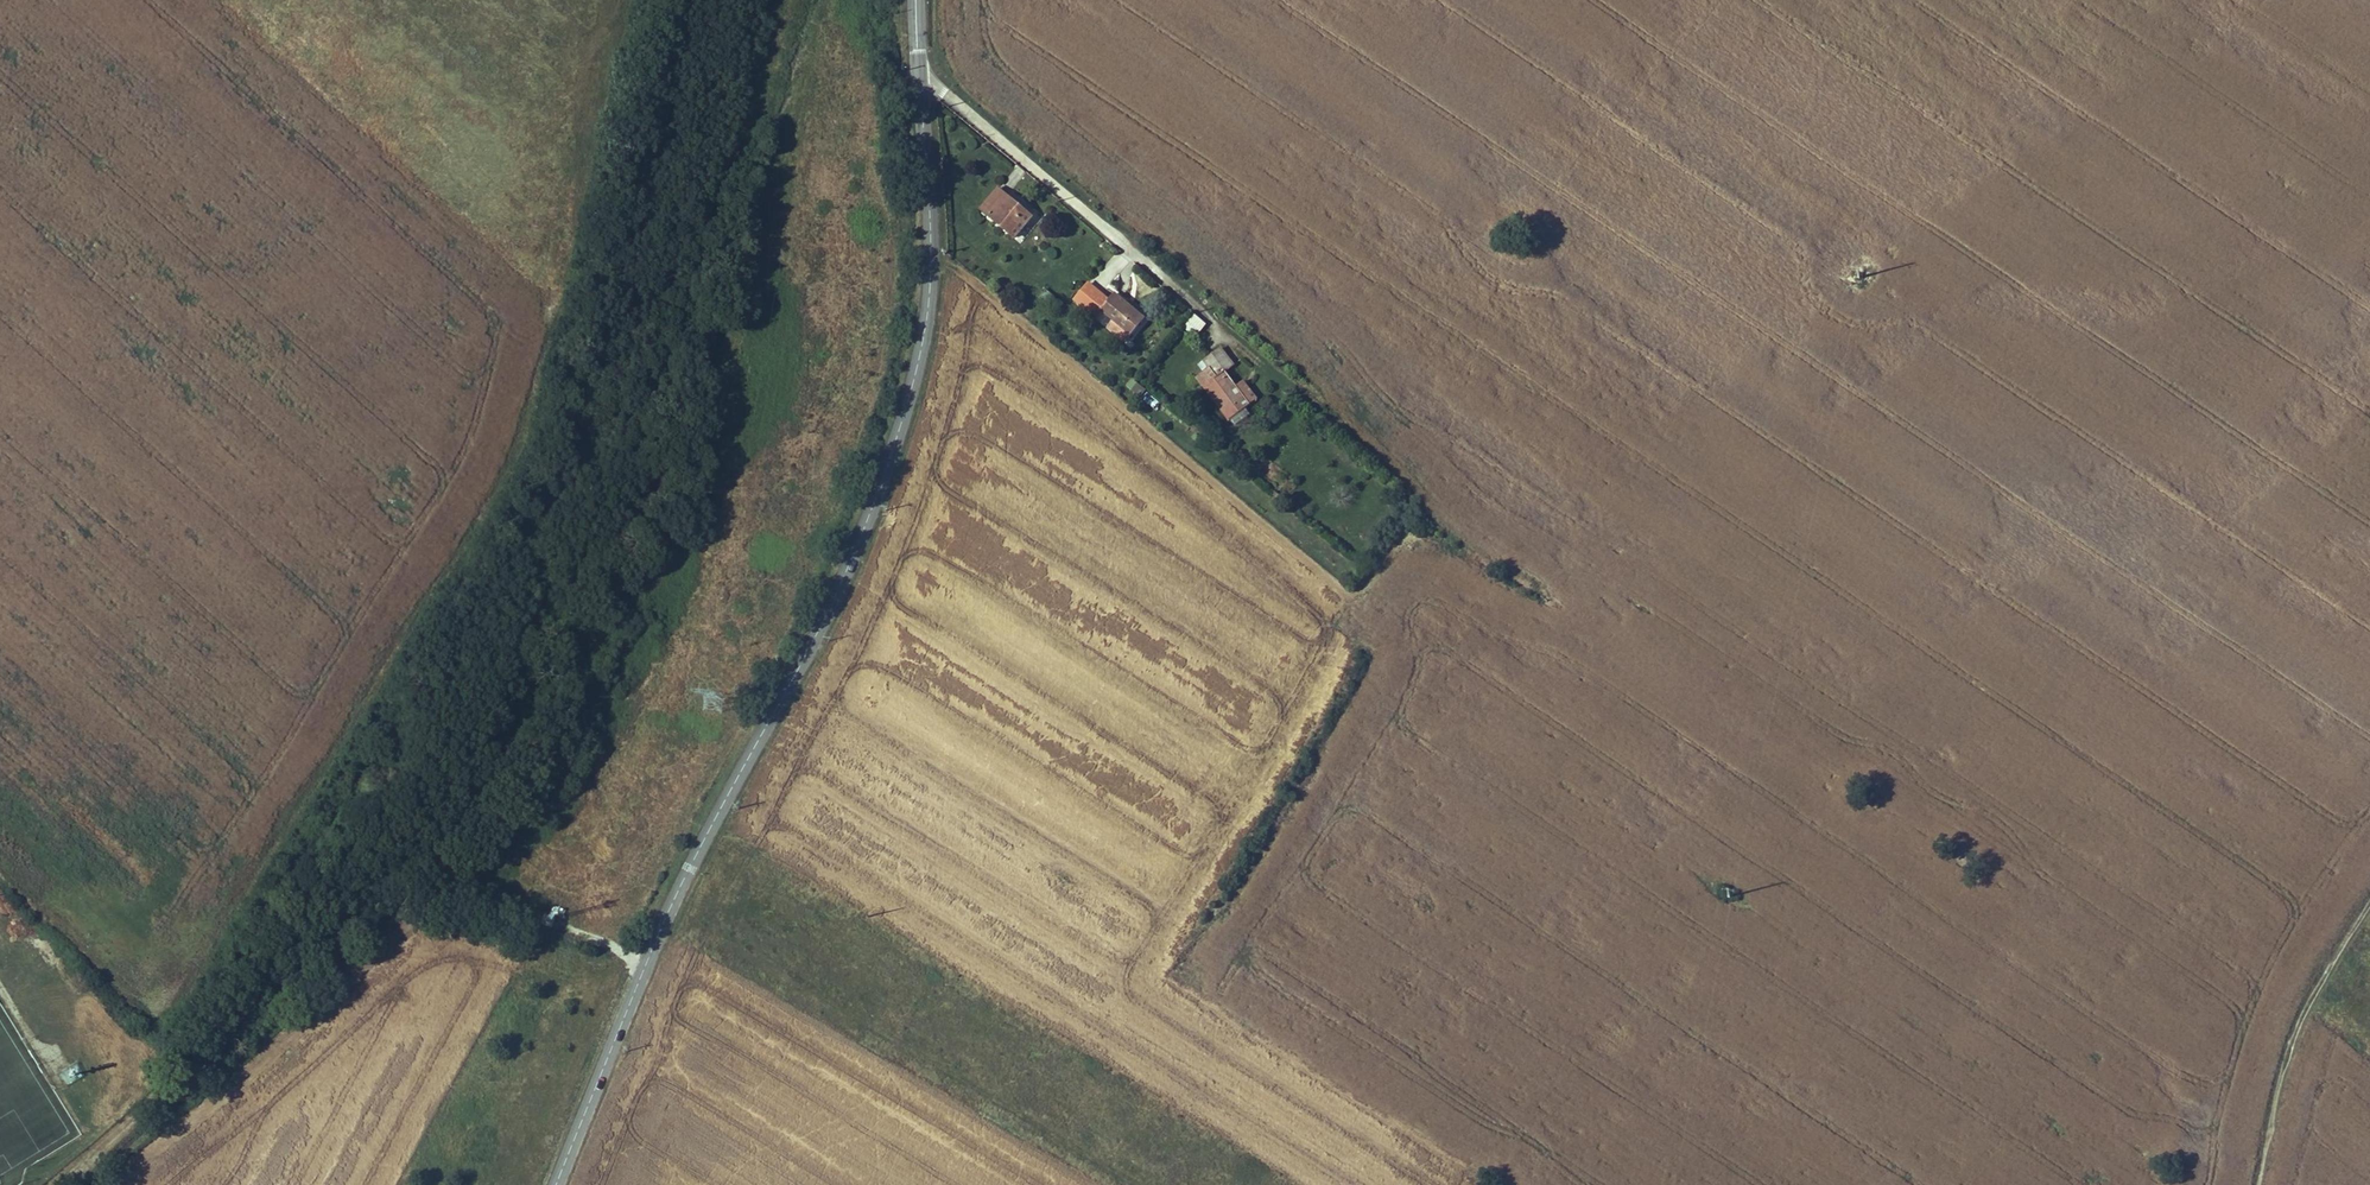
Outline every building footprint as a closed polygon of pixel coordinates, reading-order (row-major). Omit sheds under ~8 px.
[(1031,218),(997,190),(981,210),(1014,238),(1031,218)] [(1142,320),(1125,305),(1112,294),(1099,311),(1111,321),(1129,337),(1142,320)] [(1145,317),(1127,302),(1125,305),(1142,320),(1145,317)] [(1196,336),(1206,322),(1192,312),(1182,326),(1196,336)] [(1129,337),(1111,321),(1106,328),(1124,342),(1129,337)] [(1249,404),(1225,372),(1233,365),(1219,348),(1204,361),(1208,367),(1196,378),(1228,421),(1249,404)] [(1132,380),(1127,387),(1139,395),(1144,388),(1132,380)] [(1142,400),(1152,408),(1158,401),(1148,393),(1142,400)]
